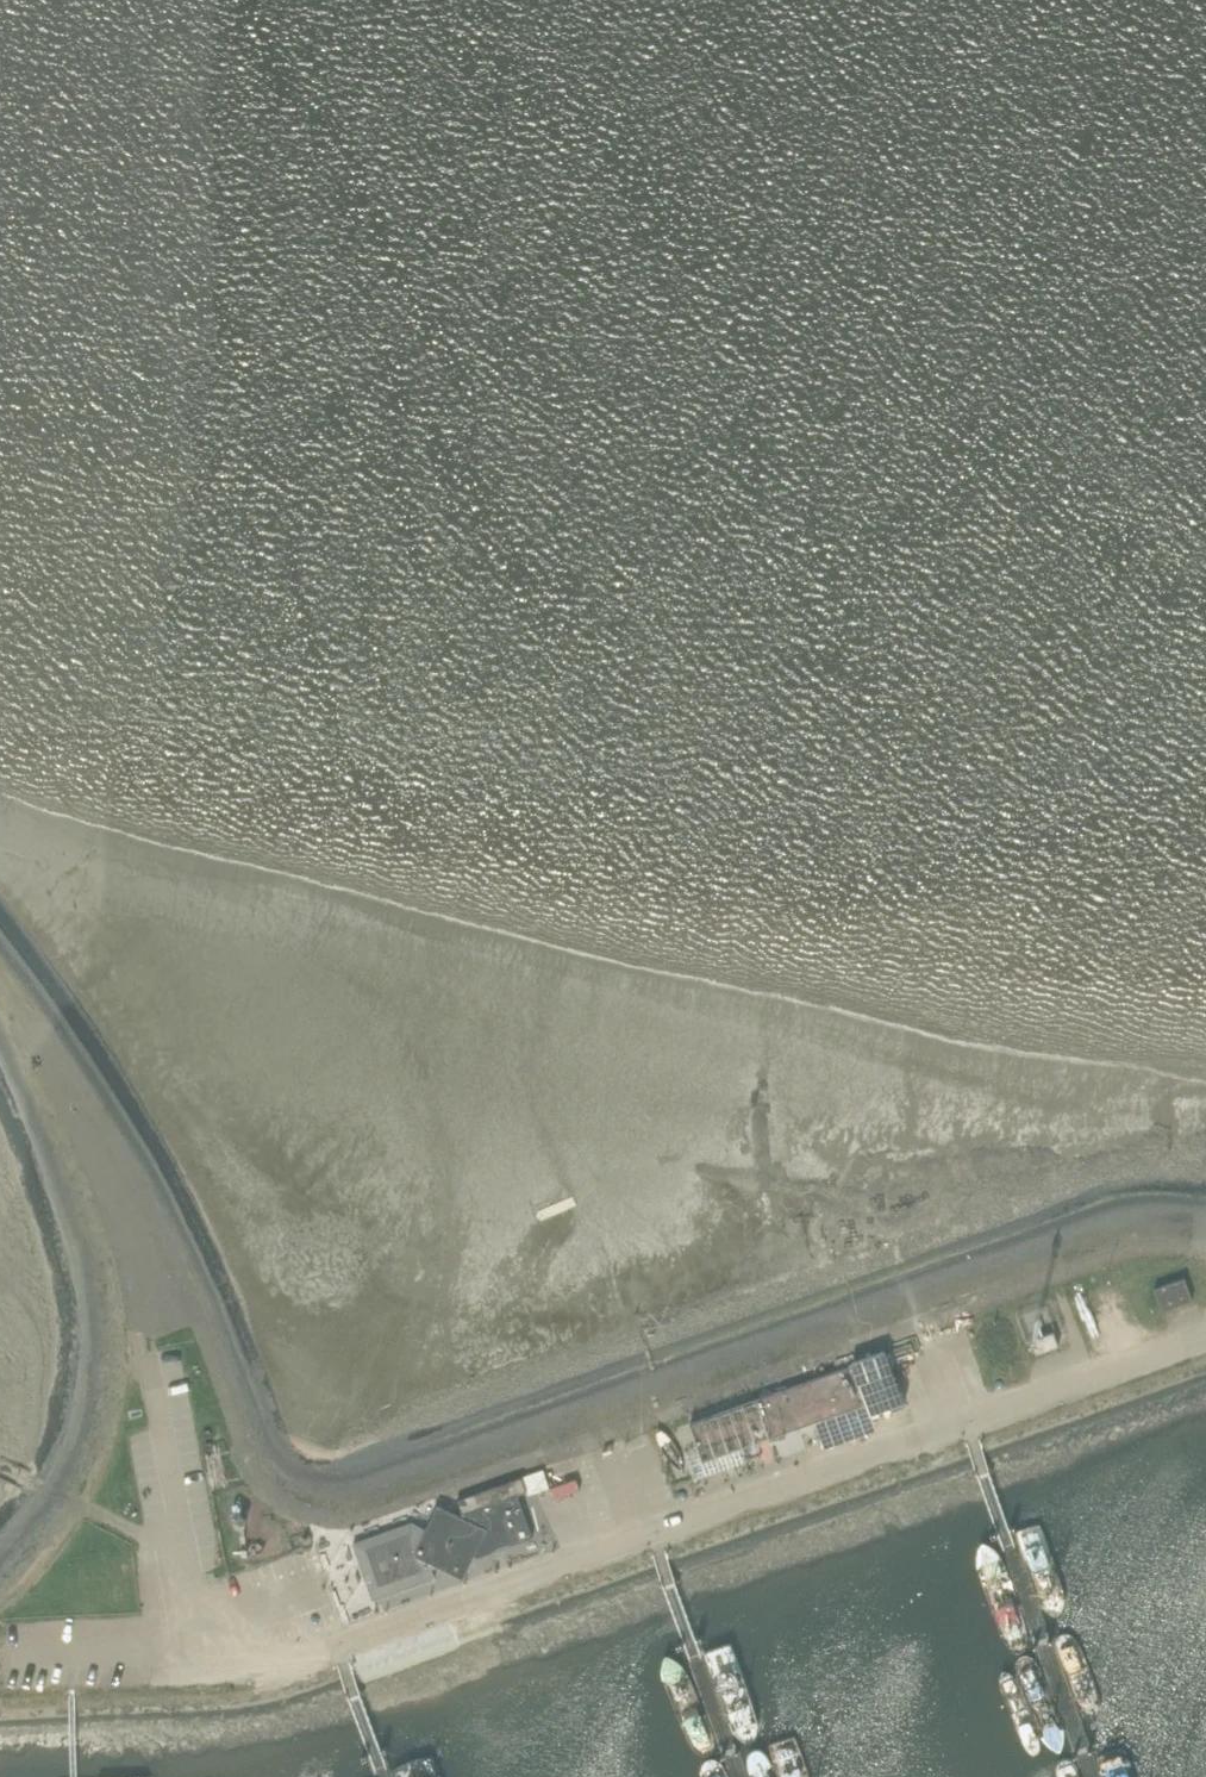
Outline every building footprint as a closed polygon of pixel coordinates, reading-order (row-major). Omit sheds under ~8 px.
[(1184,1276),(1154,1287),(1162,1309),(1192,1298),(1184,1276)] [(1031,1337),(1035,1351),(1058,1343),(1053,1329),(1031,1337)] [(811,1378),(798,1383),(811,1420),(824,1415),(838,1410),(851,1405),(865,1401),(852,1364),(838,1369),(825,1374),(811,1378)] [(797,1424),(811,1420),(798,1383),(785,1388),(797,1424)] [(704,1417),(690,1421),(703,1458),(717,1453),(730,1448),(743,1443),(757,1439),(770,1434),(784,1429),(797,1424),(785,1388),(771,1393),(758,1398),(744,1402),(731,1407),(717,1412),(704,1417)] [(431,1566),(439,1563),(462,1574),(473,1552),(477,1554),(532,1535),(517,1492),(527,1489),(522,1477),(462,1499),(466,1509),(462,1510),(459,1515),(438,1504),(427,1527),(411,1521),(353,1541),(353,1542),(373,1597),(434,1575),(431,1566)]
